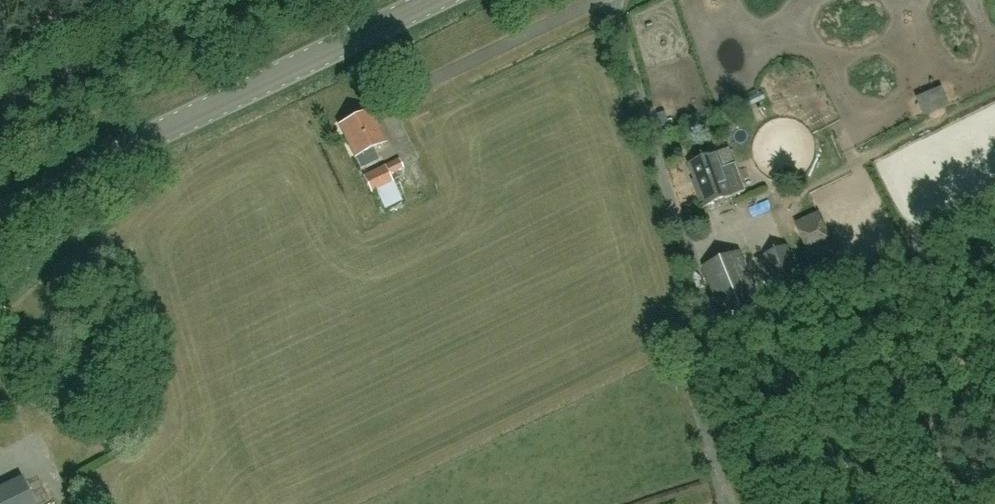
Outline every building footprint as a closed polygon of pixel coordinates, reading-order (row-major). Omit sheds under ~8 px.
[(355,158),(386,143),(370,111),(339,125),(355,158)] [(703,207),(734,196),(718,154),(690,164),(699,188),(697,189),(703,207)] [(399,159),(385,166),(389,174),(403,167),(399,159)] [(393,182),(385,166),(364,176),(372,192),(393,182)] [(402,199),(394,183),(376,191),(384,207),(402,199)] [(838,257),(823,222),(799,232),(814,267),(838,257)] [(803,285),(788,244),(764,253),(765,256),(776,285),(779,294),(803,285)] [(722,316),(759,302),(740,252),(703,267),(722,316)] [(765,256),(755,260),(766,289),(776,285),(765,256)] [(29,479),(0,491),(0,503),(39,503),(29,479)]
